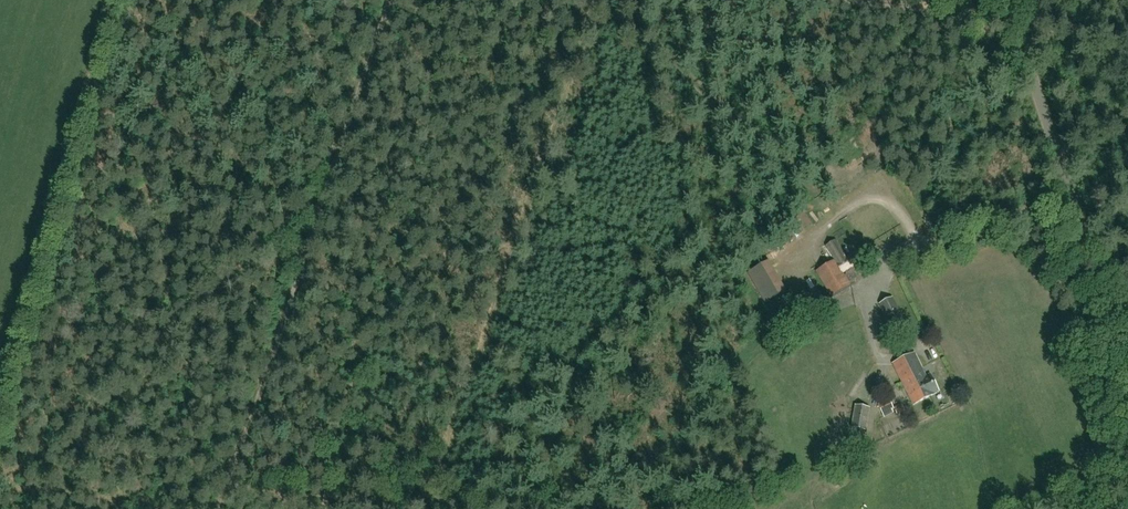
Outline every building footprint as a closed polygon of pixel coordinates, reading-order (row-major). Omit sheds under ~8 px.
[(1040,234),(1035,236),(1038,243),(1043,241),(1040,234)] [(815,272),(832,301),(852,286),(844,273),(865,260),(858,251),(847,256),(836,240),(825,246),(834,261),(815,272)] [(892,299),(880,305),(896,336),(908,330),(892,299)] [(926,376),(914,353),(893,364),(914,405),(934,395),(934,394),(939,391),(930,374),(926,376)] [(905,411),(901,404),(894,407),(889,399),(877,404),(883,415),(894,411),(897,415),(905,411)] [(870,408),(855,405),(851,428),(866,431),(870,408)]
